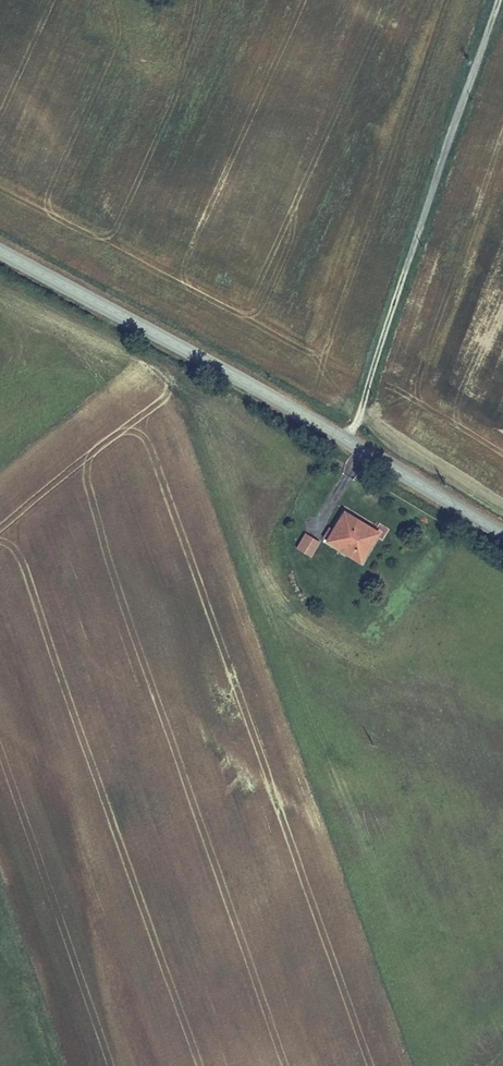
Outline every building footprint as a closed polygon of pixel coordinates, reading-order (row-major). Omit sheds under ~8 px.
[(363,517),(350,510),(334,537),(365,556),(370,548),(366,546),(376,530),(360,521),(363,517)] [(304,545),(318,553),(326,539),(312,532),(304,545)]
